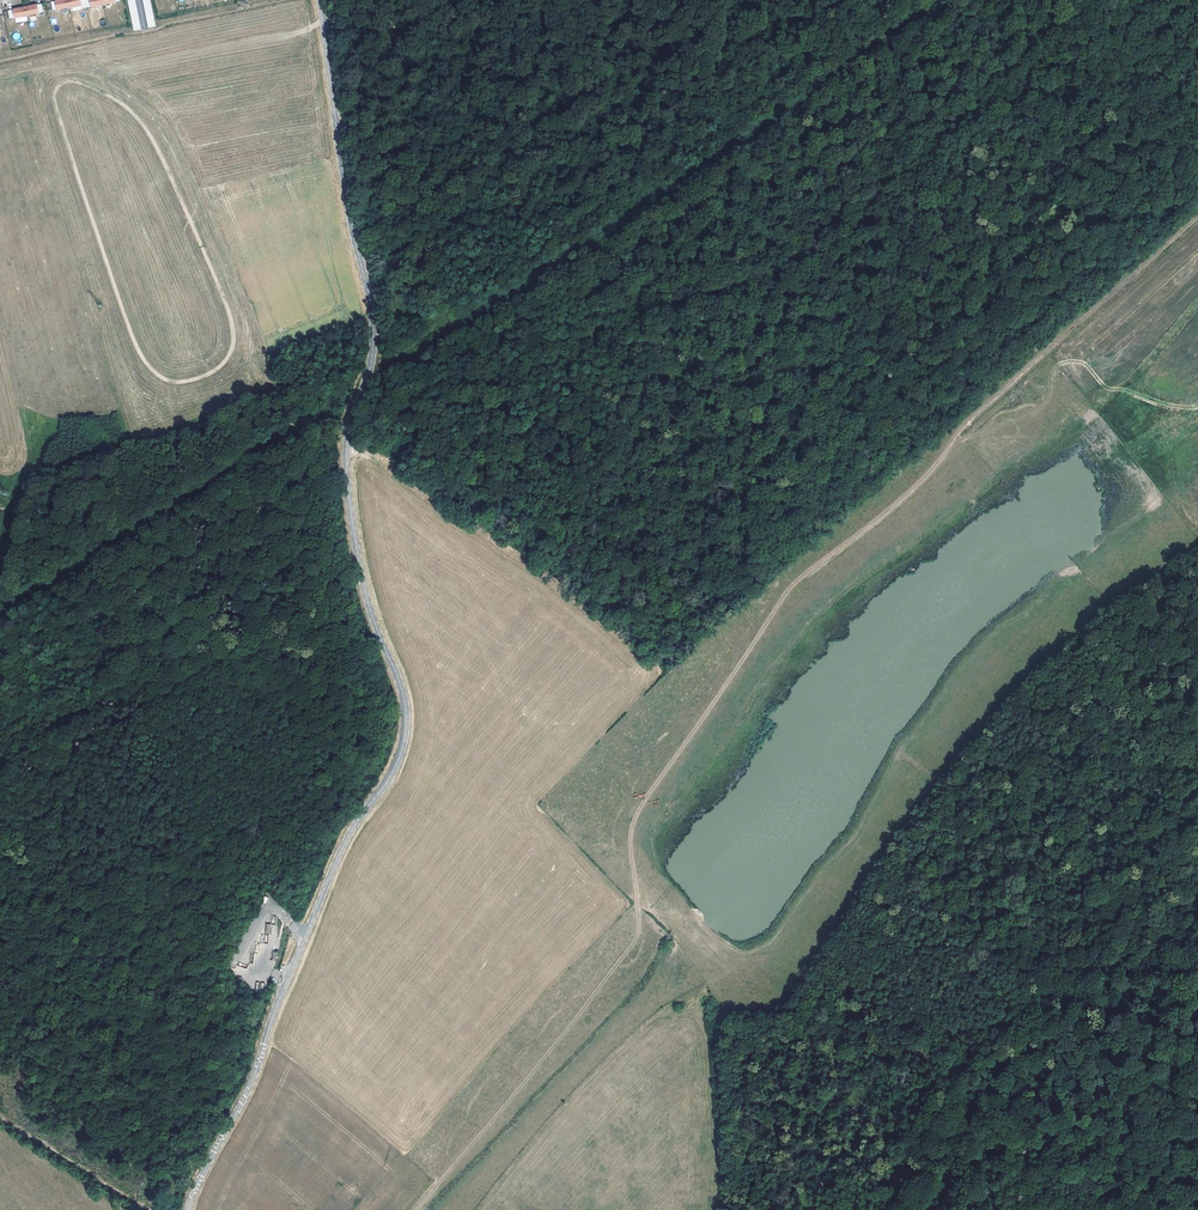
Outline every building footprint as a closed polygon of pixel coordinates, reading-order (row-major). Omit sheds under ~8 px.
[(55,0),(51,1),(53,11),(57,10),(82,5),(82,9),(92,7),(92,8),(116,3),(116,2),(121,1),(120,0),(55,0)] [(134,0),(129,0),(135,30),(140,29),(134,0)] [(150,27),(155,26),(150,0),(145,0),(150,27)] [(13,9),(8,10),(10,19),(15,18),(15,19),(40,14),(39,13),(44,13),(42,3),(38,4),(13,9)] [(273,934),(274,924),(266,924),(265,933),(273,934)]
